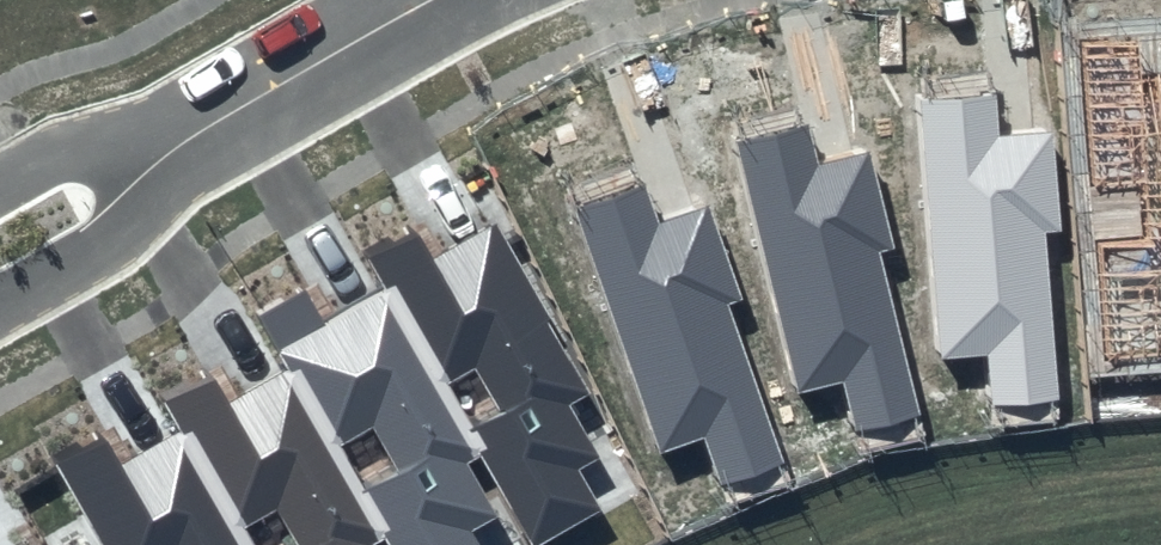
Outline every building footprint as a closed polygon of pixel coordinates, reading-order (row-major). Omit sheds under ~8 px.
[(1078,39),(1091,188),(1138,184),(1145,235),(1094,240),(1102,363),(1160,358),(1160,73),(1140,74),(1138,34),(1078,39)] [(994,95),(922,101),(941,360),(987,355),(992,406),(1059,400),(1044,231),(1060,231),(1052,132),(997,137),(994,95)] [(806,126),(737,143),(795,396),(840,383),(853,433),(918,417),(877,253),(892,249),(869,153),(816,166),(806,126)] [(643,185),(576,209),(661,454),(705,437),(722,485),(786,462),(728,303),(742,299),(710,205),(658,224),(643,185)] [(382,289),(480,456),(534,544),(539,544),(601,510),(578,470),(600,458),(569,406),(591,392),(495,226),(432,260),(414,228),(364,256),(382,289)] [(282,372),(382,541),(384,544),(480,544),(472,532),(498,516),(468,464),(480,456),(382,289),(324,324),(306,291),(259,319),(287,368),(282,372)] [(180,432),(245,544),(375,544),(382,541),(282,372),(226,405),(208,373),(162,398),(180,432)] [(104,544),(245,544),(180,432),(122,466),(105,437),(57,466),(104,544)]
